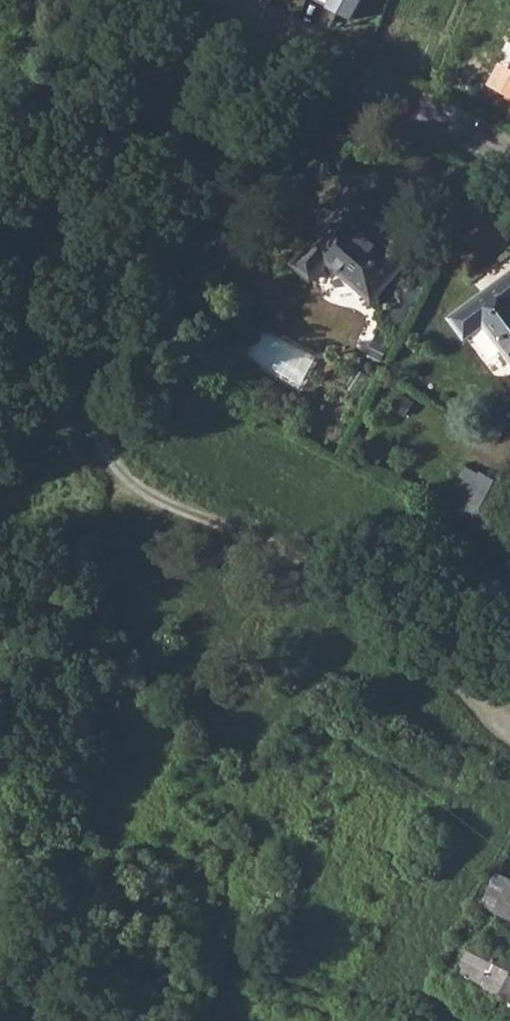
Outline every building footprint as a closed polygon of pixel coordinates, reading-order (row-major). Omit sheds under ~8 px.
[(44,17),(49,6),(36,0),(30,0),(26,8),(44,17)] [(350,21),(361,0),(310,0),(350,21)] [(326,261),(371,301),(414,252),(395,235),(383,248),(358,225),(369,213),(350,196),(293,263),(310,280),(326,261)] [(508,353),(509,356),(509,273),(451,317),(465,337),(484,322),(508,353)] [(456,510),(487,526),(508,487),(478,471),(456,510)] [(94,664),(107,670),(110,662),(97,657),(94,664)] [(97,734),(102,736),(107,727),(102,724),(97,734)] [(509,920),(509,883),(496,913),(509,920)] [(461,961),(489,975),(499,956),(470,943),(461,961)] [(509,998),(509,978),(502,994),(509,998)]
